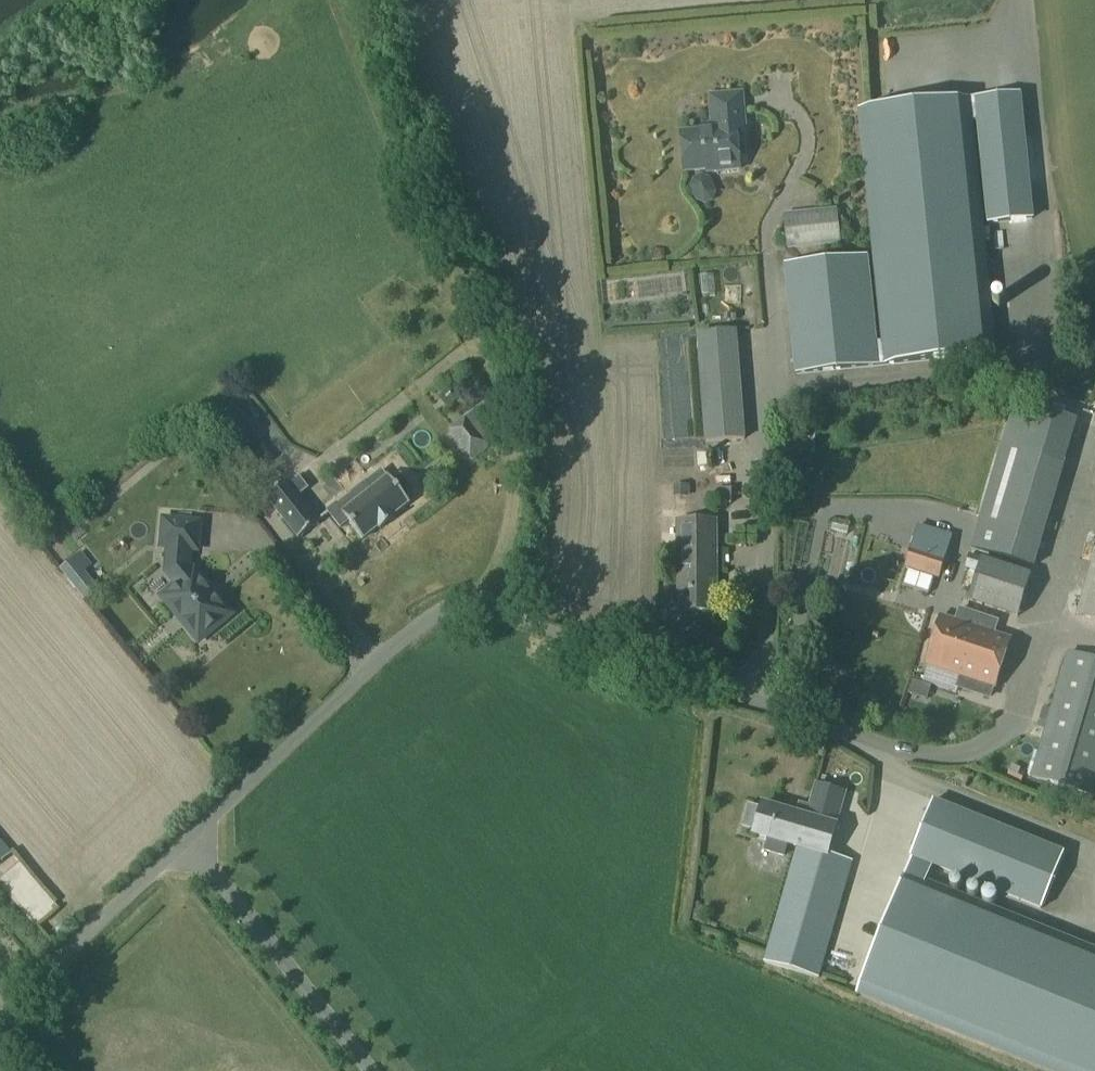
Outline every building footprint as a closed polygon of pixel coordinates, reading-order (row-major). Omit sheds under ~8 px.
[(712,130),(681,133),(684,172),(715,169),(716,172),(739,170),(736,130),(744,129),(741,94),(709,96),(712,130)] [(866,259),(784,267),(795,375),(881,367),(993,355),(980,225),(969,122),(977,121),(988,225),(1031,220),(1019,96),(967,102),(860,112),(884,349),(875,350),(866,259)] [(711,200),(714,192),(709,178),(700,174),(692,178),(689,186),(695,201),(703,204),(711,200)] [(834,209),(783,214),(786,249),(838,244),(834,209)] [(733,337),(698,339),(706,445),(741,443),(733,337)] [(449,429),(470,455),(486,442),(466,416),(449,429)] [(341,480),(358,468),(350,457),(333,469),(341,480)] [(338,504),(327,512),(339,528),(350,520),(363,537),(379,524),(381,527),(396,516),(394,513),(410,501),(406,496),(414,491),(401,473),(393,479),(390,475),(387,478),(371,489),(366,482),(352,493),(357,500),(343,511),(338,504)] [(287,483),(266,499),(298,539),(318,523),(298,497),(307,489),(297,477),(288,484),(287,483)] [(1018,505),(1023,493),(994,482),(990,494),(1018,505)] [(687,484),(672,484),(672,494),(687,494),(687,484)] [(981,506),(970,548),(1032,566),(1038,547),(1044,524),(981,506)] [(164,520),(163,546),(176,546),(176,567),(185,580),(166,595),(188,623),(185,625),(197,641),(213,629),(211,626),(228,614),(208,587),(208,582),(199,570),(195,569),(190,563),(191,547),(198,547),(199,521),(164,520)] [(716,523),(679,523),(680,613),(716,613),(716,523)] [(91,565),(81,552),(60,569),(87,601),(100,590),(84,571),(91,565)] [(1076,617),(1094,623),(1094,553),(1076,617)] [(969,555),(965,567),(978,572),(982,560),(969,555)] [(937,579),(941,566),(907,556),(903,568),(937,579)] [(777,589),(793,590),(794,577),(778,576),(777,589)] [(943,618),(927,667),(957,677),(954,687),(988,699),(992,689),(995,690),(1012,641),(992,635),(997,623),(956,609),(952,621),(943,618)] [(1091,797),(1094,783),(1094,662),(1070,654),(1033,779),(1091,797)] [(755,831),(753,837),(764,840),(761,850),(782,857),(785,846),(798,850),(765,964),(818,980),(852,864),(827,857),(845,796),(817,788),(810,810),(800,806),(797,816),(762,806),(761,808),(751,805),(744,828),(755,831)] [(922,892),(932,867),(1037,908),(1058,853),(931,803),(855,997),(1041,1070),(1094,1070),(1094,960),(922,892)] [(13,857),(0,841),(0,867),(13,857)] [(0,872),(0,893),(23,922),(48,903),(15,860),(0,872)]
